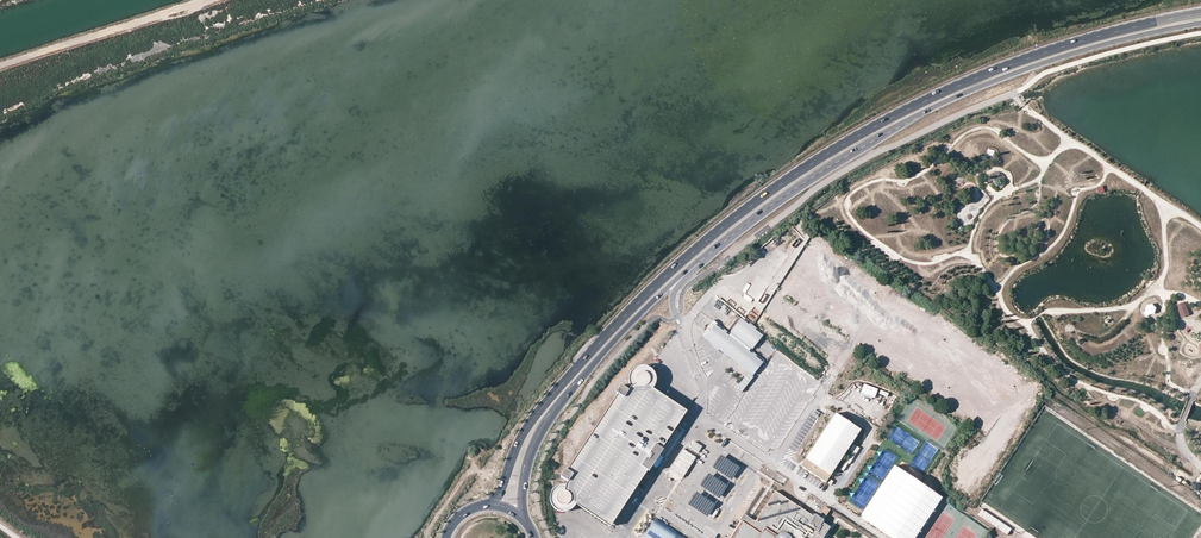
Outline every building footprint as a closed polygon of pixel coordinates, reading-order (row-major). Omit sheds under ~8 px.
[(994,190),(994,192),(999,192),(999,190),(1000,189),(1003,188),(1004,185),(1005,184),(1008,183),(1008,179),(1005,179),(1004,176),(1003,175),(1002,174),(1000,173),(998,172),(996,172),(995,172),(993,173),(992,173),(990,175),(989,177),(988,179),(988,181),(988,183),(988,185),(990,187),(991,188),(993,189),(994,190)] [(1096,187),(1099,194),(1105,191),(1103,185),(1096,187)] [(812,257),(820,243),(816,241),(808,255),(812,257)] [(836,257),(845,265),(843,268),(839,265),(834,270),(841,276),(849,268),(846,266),(849,263),(839,254),(836,257)] [(800,258),(797,261),(805,266),(807,263),(800,258)] [(845,283),(849,286),(852,282),(858,285),(866,273),(851,264),(847,271),(851,273),(845,283)] [(778,283),(787,290),(798,276),(789,269),(778,283)] [(756,300),(767,281),(757,275),(746,294),(756,300)] [(800,294),(806,281),(799,277),(792,290),(800,294)] [(809,284),(797,306),(804,310),(812,295),(819,298),(823,291),(809,284)] [(780,286),(777,289),(784,294),(787,290),(780,286)] [(777,310),(772,307),(780,293),(775,290),(766,306),(771,309),(768,315),(772,317),(777,310)] [(791,290),(788,295),(797,300),(800,295),(791,290)] [(880,304),(887,293),(883,290),(876,301),(880,304)] [(889,292),(878,311),(886,316),(897,297),(889,292)] [(899,294),(897,298),(907,304),(909,299),(899,294)] [(823,300),(815,316),(830,323),(839,304),(832,300),(830,304),(823,300)] [(1182,300),(1179,301),(1176,304),(1177,307),(1181,309),(1184,309),(1186,305),(1185,302),(1182,300)] [(1157,306),(1147,303),(1144,312),(1154,316),(1157,306)] [(922,315),(916,327),(923,330),(932,312),(928,310),(928,312),(911,304),(908,309),(922,315)] [(1190,305),(1186,305),(1184,309),(1181,309),(1177,307),(1175,310),(1179,314),(1183,314),(1187,312),(1189,309),(1190,305)] [(843,306),(838,313),(850,322),(853,318),(850,316),(852,313),(843,306)] [(895,319),(903,324),(909,313),(901,308),(895,319)] [(782,316),(785,312),(781,309),(773,320),(781,326),(786,319),(782,316)] [(792,329),(801,315),(797,312),(788,327),(792,329)] [(906,323),(913,327),(918,317),(911,313),(906,323)] [(833,315),(830,324),(836,326),(839,317),(833,315)] [(853,333),(863,319),(859,316),(849,330),(853,333)] [(930,334),(929,334),(939,319),(933,316),(920,336),(926,340),(930,334)] [(749,351),(762,335),(742,319),(729,336),(716,325),(706,339),(725,354),(728,351),(734,356),(732,359),(752,375),(762,362),(755,356),(749,351)] [(842,319),(837,329),(843,332),(848,322),(842,319)] [(944,339),(953,324),(944,319),(940,327),(942,328),(938,335),(944,339)] [(1070,334),(1074,332),(1074,331),(1074,330),(1075,328),(1073,324),(1069,323),(1066,325),(1065,329),(1067,332),(1070,334)] [(808,324),(804,334),(812,337),(817,327),(808,324)] [(906,324),(904,329),(918,336),(920,331),(906,324)] [(881,336),(873,332),(874,330),(868,327),(859,343),(873,350),(881,336)] [(948,335),(956,341),(962,333),(954,327),(948,335)] [(893,341),(895,336),(878,328),(876,332),(893,341)] [(818,344),(821,335),(816,333),(813,342),(818,344)] [(846,348),(851,337),(846,335),(841,346),(846,348)] [(948,352),(952,344),(943,339),(941,343),(934,338),(931,343),(948,352)] [(961,338),(952,355),(959,359),(968,342),(961,338)] [(765,339),(759,347),(776,360),(782,353),(765,339)] [(883,358),(890,346),(880,340),(875,349),(880,352),(878,355),(883,358)] [(892,367),(903,345),(895,341),(883,362),(892,367)] [(830,357),(836,361),(843,349),(838,345),(830,357)] [(975,345),(972,349),(980,355),(983,350),(975,345)] [(978,372),(989,356),(983,353),(977,362),(975,360),(978,356),(974,353),(970,359),(967,356),(970,351),(966,349),(959,359),(973,369),(978,372)] [(911,350),(902,369),(908,371),(916,353),(911,350)] [(734,356),(728,351),(725,354),(732,359),(734,356)] [(817,353),(812,358),(817,362),(821,357),(817,353)] [(903,365),(906,355),(901,353),(898,363),(903,365)] [(996,364),(1000,357),(992,353),(988,360),(996,364)] [(774,369),(779,377),(785,373),(782,367),(785,365),(780,358),(772,363),(775,368),(774,369)] [(914,365),(921,369),(925,362),(918,358),(914,365)] [(811,367),(815,362),(812,359),(805,366),(819,381),(828,373),(825,370),(819,375),(811,367)] [(980,370),(984,373),(990,365),(986,363),(980,370)] [(788,364),(786,367),(794,375),(797,372),(788,364)] [(822,372),(824,368),(816,364),(814,368),(822,372)] [(629,390),(621,385),(616,392),(618,393),(567,470),(566,469),(561,476),(568,481),(566,484),(562,484),(558,486),(554,488),(552,492),(550,496),(551,501),(552,506),(556,509),(559,511),(563,512),(567,511),(571,510),(574,507),(576,504),(610,526),(614,522),(619,513),(636,488),(648,470),(649,471),(653,465),(660,455),(663,449),(662,449),(683,417),(687,411),(653,388),(655,385),(656,381),(656,376),(655,373),(653,370),(650,368),(646,366),(643,366),(639,366),(635,368),(632,371),(630,374),(629,379),(629,384),(631,387),(629,390)] [(990,376),(993,368),(989,366),(985,373),(990,376)] [(909,368),(906,373),(916,379),(919,374),(909,368)] [(939,390),(929,384),(936,374),(930,370),(921,384),(936,394),(939,390)] [(943,371),(940,379),(956,386),(959,377),(943,371)] [(993,384),(999,376),(996,374),(992,380),(986,376),(984,378),(993,384)] [(1017,374),(1013,380),(1023,386),(1018,394),(1027,400),(1036,385),(1017,374)] [(768,375),(763,383),(775,392),(781,385),(768,375)] [(788,388),(793,382),(785,376),(780,383),(788,388)] [(938,378),(933,385),(945,393),(950,387),(938,378)] [(758,383),(759,382),(754,380),(750,389),(759,393),(762,385),(758,383)] [(960,380),(955,387),(959,389),(964,382),(960,380)] [(796,391),(805,397),(810,389),(801,383),(796,391)] [(875,398),(878,388),(863,383),(860,393),(875,398)] [(970,393),(964,386),(959,390),(966,397),(970,393)] [(950,403),(956,389),(951,387),(945,401),(950,403)] [(1005,392),(1014,399),(1018,394),(1009,387),(1005,392)] [(791,390),(786,397),(794,402),(799,395),(791,390)] [(958,392),(950,404),(955,407),(962,395),(958,392)] [(774,393),(768,402),(791,415),(795,408),(785,402),(783,405),(780,403),(782,398),(774,393)] [(1032,404),(1038,400),(1034,393),(1027,397),(1032,404)] [(971,414),(980,397),(975,394),(966,411),(971,414)] [(801,408),(806,401),(803,398),(798,406),(801,408)] [(742,399),(738,405),(737,404),(727,419),(734,424),(748,403),(742,399)] [(720,419),(727,407),(716,401),(714,404),(707,400),(702,409),(720,419)] [(979,423),(983,412),(993,415),(996,408),(988,405),(978,401),(971,420),(979,423)] [(1033,406),(1026,401),(1020,409),(1027,414),(1033,406)] [(766,407),(764,409),(774,418),(777,415),(766,407)] [(960,422),(962,414),(953,412),(951,419),(960,422)] [(826,482),(861,430),(836,413),(801,466),(826,482)] [(1002,422),(1006,415),(1002,413),(998,420),(1002,422)] [(978,436),(967,453),(975,457),(985,441),(978,436)] [(989,451),(992,444),(986,441),(977,462),(982,464),(989,451)] [(849,451),(855,455),(860,448),(853,444),(849,451)] [(681,483),(695,455),(682,448),(667,476),(681,483)] [(660,455),(653,465),(657,468),(664,458),(660,455)] [(948,477),(956,459),(953,458),(944,476),(948,477)] [(758,470),(762,464),(755,460),(751,465),(758,470)] [(737,465),(733,470),(741,476),(745,471),(737,465)] [(949,484),(945,489),(950,493),(954,488),(949,484)] [(767,485),(746,516),(753,520),(755,521),(775,491),(767,485)] [(775,491),(755,521),(753,520),(749,526),(742,521),(730,537),(823,537),(830,527),(822,522),(823,520),(815,514),(813,516),(775,491)] [(963,509),(967,512),(973,501),(969,499),(963,509)] [(823,506),(820,515),(827,518),(830,508),(823,506)] [(740,520),(742,521),(749,526),(753,520),(746,516),(744,514),(740,520)] [(656,518),(643,537),(686,537),(656,518)]
